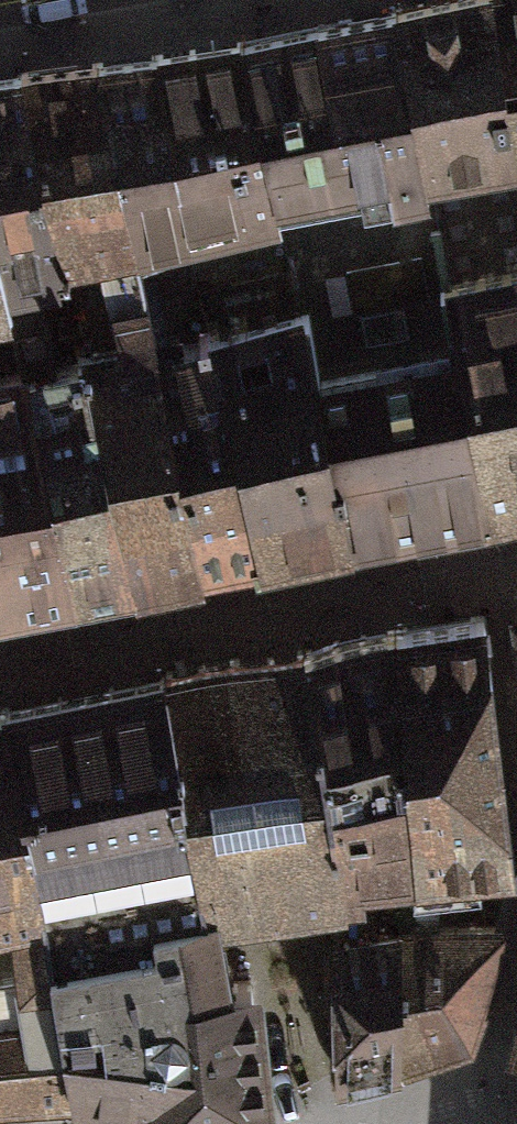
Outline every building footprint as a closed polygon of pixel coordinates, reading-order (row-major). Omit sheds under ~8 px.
[(495,158),(493,150),(485,140),(474,55),(501,32),(495,0),(441,0),(396,10),(426,170),(495,158)] [(516,155),(516,0),(495,0),(501,32),(474,55),(485,140),(493,150),(495,158),(516,155)] [(242,41),(278,202),(362,186),(363,194),(408,187),(428,183),(426,170),(396,10),(376,14),(242,41)] [(99,62),(136,243),(280,208),(278,202),(242,41),(99,62)] [(61,258),(105,250),(114,294),(143,286),(136,243),(99,62),(22,72),(50,196),(61,258)] [(13,317),(39,312),(28,269),(62,264),(61,258),(50,196),(22,72),(0,75),(0,263),(8,300),(13,317)] [(447,278),(516,264),(516,155),(495,158),(426,170),(428,183),(447,278)] [(447,278),(428,183),(408,187),(363,194),(362,186),(278,202),(280,208),(293,264),(301,307),(308,305),(320,374),(385,361),(439,351),(460,346),(447,278)] [(293,264),(280,208),(136,243),(143,286),(153,333),(157,332),(159,342),(201,333),(200,325),(210,323),(201,285),(293,264)] [(105,250),(61,258),(62,264),(71,306),(79,346),(82,345),(124,337),(114,294),(105,250)] [(8,300),(0,263),(0,301),(8,300)] [(62,264),(28,269),(39,312),(50,310),(71,306),(62,264)] [(201,285),(210,323),(261,549),(348,533),(315,375),(301,307),(293,264),(201,285)] [(516,501),(516,264),(447,278),(460,346),(490,506),(516,501)] [(153,333),(143,286),(114,294),(124,337),(82,345),(83,353),(134,576),(204,561),(149,333),(153,333)] [(0,301),(0,332),(16,328),(13,317),(8,300),(0,301)] [(348,533),(414,520),(385,361),(320,374),(308,305),(301,307),(315,375),(348,533)] [(134,576),(83,353),(63,358),(50,310),(39,312),(13,317),(16,328),(26,367),(75,587),(134,576)] [(204,561),(261,549),(210,323),(200,325),(201,333),(159,342),(157,332),(153,333),(149,333),(204,561)] [(439,351),(385,361),(414,520),(468,511),(490,506),(460,346),(439,351)] [(26,367),(0,371),(0,600),(75,587),(26,367)] [(446,866),(513,861),(483,615),(394,629),(403,696),(413,864),(411,872),(412,891),(447,889),(446,866)] [(365,911),(362,876),(411,872),(413,864),(403,696),(394,629),(307,645),(327,763),(345,897),(340,897),(340,910),(365,911)] [(210,914),(340,897),(345,897),(327,763),(307,645),(302,645),(301,643),(165,670),(166,674),(210,914)] [(143,1005),(253,993),(252,977),(224,978),(222,974),(219,926),(213,926),(210,914),(166,674),(3,707),(54,969),(74,1092),(153,1104),(143,1005)] [(26,975),(54,969),(3,707),(0,708),(0,918),(16,914),(26,975)] [(336,940),(337,1070),(397,1056),(405,927),(367,925),(365,911),(340,910),(336,940)] [(405,927),(397,1056),(470,1032),(502,927),(405,927)] [(74,1092),(54,969),(26,975),(0,979),(0,1097),(74,1092)] [(143,1005),(153,1104),(156,1123),(265,1111),(253,993),(143,1005)]
